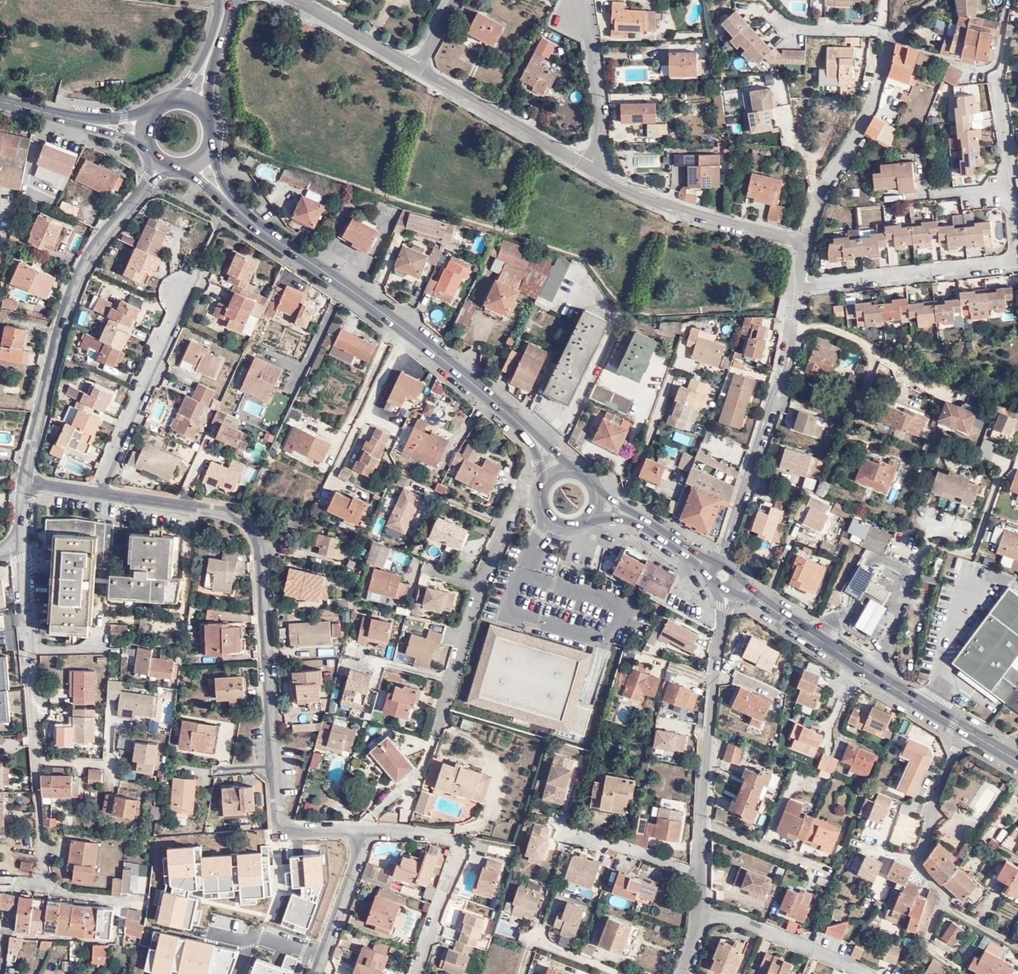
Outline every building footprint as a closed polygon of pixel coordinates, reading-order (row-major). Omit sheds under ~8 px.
[(958,24),(969,26),(971,19),(974,19),(975,16),(975,13),(976,0),(956,0),(959,15),(960,15),(958,24)] [(656,31),(657,12),(627,10),(627,2),(615,1),(613,22),(617,22),(616,28),(613,28),(612,36),(629,37),(630,30),(645,31),(646,30),(656,31)] [(805,62),(805,48),(783,48),(783,52),(780,51),(770,40),(767,43),(765,40),(763,41),(760,38),(762,36),(761,35),(764,32),(759,27),(756,29),(754,27),(752,28),(749,25),(750,23),(749,22),(752,20),(747,14),(744,16),(742,14),(740,16),(737,12),(739,11),(737,9),(731,14),(728,11),(726,11),(723,11),(721,14),(720,17),(721,20),(735,35),(731,38),(738,46),(742,43),(746,48),(743,52),(750,59),(754,57),(758,61),(765,56),(769,61),(805,62)] [(479,34),(477,38),(493,46),(503,26),(479,12),(470,29),(479,34)] [(971,19),(969,26),(982,30),(993,33),(998,34),(1000,22),(975,16),(974,19),(971,19)] [(311,38),(315,31),(303,24),(299,31),(311,38)] [(946,34),(940,54),(959,59),(969,26),(958,24),(954,36),(946,34)] [(969,26),(959,59),(959,60),(974,64),(975,58),(982,30),(969,26)] [(476,40),(477,38),(479,34),(470,29),(467,35),(476,40)] [(993,33),(982,30),(975,58),(988,61),(988,59),(992,59),(994,51),(989,50),(992,37),(993,33)] [(540,68),(551,47),(541,41),(520,79),(534,86),(532,91),(541,96),(546,87),(550,89),(557,76),(540,68)] [(910,82),(907,89),(907,90),(911,92),(918,76),(912,73),(920,51),(894,42),(889,72),(888,74),(910,82)] [(830,55),(853,55),(853,48),(827,47),(826,85),(829,85),(830,55)] [(698,52),(670,52),(670,65),(670,75),(698,75),(698,52)] [(927,54),(920,52),(914,71),(921,73),(927,54)] [(854,85),(853,55),(830,55),(829,85),(854,85)] [(874,65),(878,55),(871,55),(868,63),(874,65)] [(950,62),(942,78),(954,84),(958,79),(962,70),(953,63),(950,62)] [(888,74),(886,81),(907,89),(910,82),(888,74)] [(746,83),(726,87),(729,105),(749,102),(746,83)] [(920,86),(909,109),(925,117),(936,94),(920,86)] [(754,112),(749,113),(752,132),(772,129),(770,118),(772,118),(771,109),(776,108),(774,96),(771,96),(770,88),(750,91),(754,112)] [(900,97),(907,100),(910,94),(902,91),(900,97)] [(955,107),(956,121),(969,120),(969,113),(976,112),(975,102),(975,94),(957,96),(958,106),(955,106),(955,107)] [(950,108),(955,107),(955,106),(958,106),(957,96),(949,96),(950,108)] [(716,113),(725,113),(724,106),(720,106),(720,104),(721,104),(720,97),(714,98),(716,113)] [(656,122),(655,103),(620,104),(621,122),(656,122)] [(867,128),(866,130),(873,133),(892,141),(897,127),(874,115),(867,128)] [(969,120),(956,121),(958,139),(961,138),(962,148),(973,147),(979,146),(979,139),(977,128),(970,129),(969,120)] [(29,137),(0,131),(0,184),(19,188),(21,175),(29,137)] [(952,139),(952,149),(962,148),(961,138),(958,139),(952,139)] [(67,174),(75,156),(44,143),(36,162),(67,174)] [(973,147),(970,174),(974,173),(974,165),(981,164),(980,154),(979,146),(973,147)] [(961,175),(970,174),(973,147),(962,148),(963,158),(959,158),(961,175)] [(718,185),(718,153),(683,153),(683,164),(687,164),(688,185),(718,185)] [(668,154),(633,155),(634,168),(668,167),(668,154)] [(76,156),(75,156),(67,174),(68,175),(76,156)] [(267,160),(258,157),(256,163),(264,167),(267,160)] [(108,195),(112,187),(117,176),(118,175),(85,159),(75,178),(108,195)] [(897,186),(897,187),(913,186),(910,160),(878,164),(879,171),(872,172),(873,188),(897,186)] [(312,179),(303,176),(286,172),(282,183),(309,190),(311,183),(312,179)] [(751,173),(747,194),(773,200),(773,204),(776,205),(778,203),(783,179),(751,173)] [(30,177),(21,175),(19,188),(18,193),(27,195),(30,177)] [(117,176),(112,187),(116,190),(121,179),(117,176)] [(335,191),(337,186),(328,183),(312,179),(311,183),(335,191)] [(311,183),(309,190),(333,197),(335,191),(311,183)] [(773,200),(747,194),(746,198),(773,204),(773,200)] [(315,226),(325,205),(305,195),(294,216),(315,226)] [(378,199),(375,210),(387,213),(390,203),(378,199)] [(58,212),(74,218),(77,207),(62,201),(58,212)] [(390,203),(387,213),(386,216),(394,218),(398,206),(390,203)] [(784,207),(777,206),(772,204),(772,205),(768,221),(778,224),(778,223),(780,223),(781,220),(782,216),(784,207)] [(46,219),(47,217),(38,213),(30,232),(32,233),(29,240),(42,245),(43,243),(43,242),(44,240),(52,244),(60,225),(46,219)] [(402,214),(395,230),(405,233),(408,226),(443,236),(443,238),(451,240),(455,225),(411,213),(410,216),(402,214)] [(153,214),(138,245),(158,254),(169,229),(165,227),(167,221),(153,214)] [(338,236),(352,244),(354,240),(370,247),(380,229),(352,216),(348,225),(344,223),(338,236)] [(64,225),(47,217),(46,219),(60,225),(52,244),(44,240),(43,242),(43,243),(54,248),(64,225)] [(921,225),(911,226),(912,242),(930,240),(938,239),(937,231),(936,225),(936,220),(921,222),(921,225)] [(973,225),(963,226),(964,243),(972,242),(982,240),(982,234),(990,233),(988,220),(973,222),(973,225)] [(905,242),(912,242),(911,226),(900,227),(900,224),(884,226),(884,231),(885,237),(893,236),(894,243),(905,242)] [(957,244),(964,243),(963,226),(952,227),(951,224),(936,225),(937,231),(938,239),(938,242),(946,241),(946,245),(957,244)] [(848,238),(858,237),(857,230),(846,231),(847,235),(848,235),(848,238)] [(858,237),(860,254),(868,254),(878,253),(877,245),(886,244),(885,237),(884,231),(869,233),(869,236),(858,237)] [(853,255),(860,254),(858,237),(848,238),(848,235),(847,235),(831,237),(832,239),(832,242),(827,242),(827,253),(828,261),(843,260),(843,256),(853,255)] [(504,238),(497,236),(489,252),(497,255),(504,238)] [(534,248),(504,238),(497,255),(498,255),(508,259),(527,266),(532,253),(534,248)] [(354,240),(352,244),(367,252),(370,247),(354,240)] [(428,261),(437,265),(445,248),(436,244),(428,261)] [(158,254),(138,245),(127,271),(148,280),(155,266),(159,267),(163,256),(158,254)] [(420,276),(429,255),(424,253),(425,248),(421,246),(419,251),(405,245),(396,268),(397,273),(405,275),(410,272),(420,276)] [(250,296),(252,290),(255,285),(250,282),(260,260),(234,250),(231,257),(234,260),(229,272),(233,274),(230,281),(234,283),(228,298),(232,301),(230,306),(225,304),(221,302),(216,314),(218,315),(231,322),(229,324),(244,331),(256,306),(259,300),(250,296)] [(551,260),(554,254),(547,251),(545,258),(551,260)] [(531,268),(548,275),(553,264),(532,253),(527,266),(531,268)] [(498,255),(495,262),(499,264),(496,270),(502,273),(504,267),(508,259),(498,255)] [(536,302),(548,309),(571,263),(558,256),(536,302)] [(526,278),(531,268),(527,266),(508,259),(504,267),(526,278)] [(444,295),(443,299),(450,302),(453,298),(464,276),(467,277),(470,269),(469,268),(469,265),(462,261),(461,264),(451,260),(448,267),(446,268),(441,282),(437,290),(444,295)] [(43,295),(51,275),(20,261),(11,282),(43,295)] [(510,313),(521,290),(526,278),(504,267),(502,273),(499,278),(498,278),(486,302),(510,313)] [(521,290),(537,297),(548,275),(531,268),(526,278),(521,290)] [(54,276),(51,275),(43,295),(46,297),(54,276)] [(431,278),(425,291),(434,295),(437,290),(441,282),(431,278)] [(306,324),(315,305),(306,300),(307,298),(304,295),(305,293),(287,284),(285,287),(276,282),(267,303),(264,309),(263,311),(273,315),(277,305),(298,315),(296,319),(306,324)] [(985,290),(986,308),(992,307),(1003,306),(1003,310),(1012,309),(1009,285),(994,286),(994,289),(985,290)] [(977,309),(986,308),(985,290),(973,291),(973,289),(958,290),(958,297),(959,302),(966,302),(967,310),(977,309)] [(264,309),(267,303),(263,302),(265,296),(252,290),(250,296),(259,300),(256,306),(264,309)] [(437,290),(434,295),(443,299),(444,295),(437,290)] [(879,301),(878,290),(860,291),(861,300),(868,299),(869,302),(879,301)] [(101,294),(95,306),(112,314),(129,321),(133,314),(137,315),(142,304),(123,296),(120,306),(114,303),(116,300),(101,294)] [(119,294),(116,300),(114,303),(120,306),(123,296),(119,294)] [(879,301),(881,318),(889,318),(899,317),(898,310),(906,309),(906,301),(905,295),(889,297),(889,299),(879,301)] [(18,299),(3,296),(1,305),(16,308),(18,299)] [(951,310),(959,309),(959,302),(958,297),(942,299),(943,302),(932,302),(933,319),(941,318),(952,317),(951,310)] [(873,319),(881,318),(879,301),(869,302),(868,299),(861,300),(852,301),(853,302),(853,303),(854,313),(861,312),(862,320),(863,320),(873,319)] [(925,320),(933,319),(932,302),(931,302),(922,302),(921,300),(906,301),(906,309),(907,315),(914,314),(915,321),(925,320)] [(839,313),(838,302),(830,303),(830,309),(829,309),(830,314),(839,313)] [(844,304),(853,303),(853,302),(843,303),(844,317),(854,316),(854,315),(845,315),(844,304)] [(854,313),(853,303),(844,304),(845,315),(854,315),(854,313)] [(463,306),(450,332),(463,339),(473,318),(472,317),(475,311),(463,306)] [(559,366),(547,390),(570,401),(607,320),(585,309),(559,366)] [(82,310),(78,322),(84,324),(88,313),(82,310)] [(863,323),(863,320),(862,320),(861,312),(854,313),(854,315),(855,324),(863,323)] [(126,328),(129,321),(112,314),(100,338),(122,348),(127,338),(122,336),(126,328)] [(216,318),(229,324),(231,322),(218,315),(216,318)] [(745,352),(748,353),(758,316),(749,316),(746,324),(754,327),(745,352)] [(763,325),(765,316),(758,316),(748,353),(761,358),(767,341),(763,340),(767,326),(763,325)] [(341,326),(345,328),(341,320),(336,317),(329,330),(337,334),(341,326)] [(678,321),(678,320),(669,320),(661,321),(660,328),(680,333),(684,324),(678,321)] [(25,344),(29,329),(9,324),(5,343),(0,342),(0,343),(0,349),(4,349),(2,356),(24,361),(28,348),(25,347),(25,344)] [(328,352),(351,362),(356,352),(367,357),(375,341),(345,328),(341,326),(337,334),(331,347),(328,352)] [(697,336),(700,328),(692,326),(687,344),(694,346),(691,356),(718,365),(725,345),(715,342),(697,336)] [(130,332),(126,328),(122,336),(127,338),(130,332)] [(715,342),(718,334),(700,328),(697,336),(715,342)] [(331,347),(337,334),(329,330),(323,343),(331,347)] [(640,376),(659,340),(638,330),(620,368),(640,376)] [(100,338),(87,331),(82,344),(90,347),(93,345),(102,350),(99,357),(98,358),(115,364),(117,360),(122,348),(100,338)] [(506,341),(512,344),(515,337),(509,335),(506,341)] [(832,350),(834,345),(835,341),(819,335),(815,344),(832,350)] [(193,342),(185,360),(196,365),(198,367),(197,369),(214,378),(223,358),(210,353),(211,350),(193,342)] [(530,389),(549,352),(529,342),(512,380),(530,389)] [(34,346),(25,344),(25,347),(28,348),(24,361),(30,362),(34,346)] [(839,353),(832,350),(815,344),(809,362),(807,370),(817,374),(820,366),(833,370),(839,353)] [(89,353),(99,357),(102,350),(93,345),(90,347),(88,353),(89,353)] [(279,366),(284,354),(264,345),(259,357),(279,366)] [(122,363),(128,351),(122,348),(117,360),(122,363)] [(317,375),(328,352),(321,348),(311,367),(309,372),(317,375)] [(512,348),(503,368),(511,372),(521,352),(512,348)] [(734,349),(732,357),(740,359),(742,351),(734,349)] [(196,365),(185,360),(182,366),(193,372),(196,365)] [(744,368),(745,363),(734,360),(733,365),(744,368)] [(553,363),(542,387),(547,390),(559,366),(555,364),(553,363)] [(865,373),(869,365),(862,363),(859,371),(865,373)] [(416,395),(424,377),(401,366),(384,402),(398,409),(407,391),(416,395)] [(830,378),(833,370),(820,366),(817,374),(830,378)] [(728,395),(748,403),(756,379),(735,372),(728,395)] [(855,389),(860,376),(852,373),(846,385),(855,389)] [(699,408),(705,394),(701,392),(706,382),(691,377),(687,387),(680,385),(666,421),(682,428),(686,418),(693,421),(698,408),(699,408)] [(122,386),(129,389),(131,384),(123,381),(122,386)] [(318,399),(324,386),(314,381),(308,395),(318,399)] [(596,381),(590,394),(636,416),(642,403),(596,381)] [(189,395),(180,415),(183,418),(177,430),(195,439),(204,420),(201,418),(208,404),(210,405),(216,391),(201,383),(193,397),(189,395)] [(98,405),(106,408),(110,400),(112,401),(114,392),(97,384),(92,393),(87,391),(84,399),(98,405)] [(274,392),(257,385),(253,394),(270,401),(274,392)] [(80,388),(76,396),(81,398),(84,399),(87,391),(80,388)] [(849,393),(844,405),(850,408),(855,396),(849,393)] [(740,428),(748,403),(728,395),(719,421),(740,428)] [(936,417),(968,429),(977,408),(945,395),(936,417)] [(81,408),(75,423),(92,431),(96,423),(100,425),(103,417),(93,413),(98,405),(84,399),(81,398),(77,406),(81,408)] [(221,407),(223,402),(216,399),(214,403),(221,407)] [(427,401),(423,411),(431,414),(435,404),(427,401)] [(75,423),(81,408),(77,406),(73,403),(66,418),(69,420),(75,423)] [(928,437),(932,427),(923,424),(926,416),(905,408),(904,411),(889,405),(883,421),(928,437)] [(1017,418),(1012,415),(1014,410),(1013,410),(998,405),(994,413),(999,415),(994,427),(1010,434),(1012,428),(1017,430),(1017,414),(1017,418)] [(290,408),(288,415),(299,419),(301,412),(290,408)] [(814,423),(817,415),(794,408),(792,415),(796,417),(792,427),(819,435),(821,425),(814,423)] [(227,424),(231,415),(219,410),(213,423),(223,428),(221,435),(224,437),(223,439),(248,450),(254,436),(227,424)] [(595,439),(618,451),(632,422),(608,411),(595,439)] [(439,458),(449,436),(429,428),(428,430),(423,428),(427,419),(416,414),(399,449),(411,454),(413,451),(436,461),(437,457),(439,458)] [(173,428),(177,430),(183,418),(180,415),(173,428)] [(75,423),(69,420),(59,442),(68,446),(69,446),(72,442),(88,451),(96,432),(92,431),(75,423)] [(58,432),(61,423),(57,422),(53,429),(58,432)] [(296,423),(289,439),(310,449),(323,454),(332,437),(296,423)] [(379,454),(391,429),(376,423),(370,437),(366,437),(353,464),(370,472),(375,462),(377,463),(381,455),(379,454)] [(574,425),(568,438),(581,444),(588,432),(574,425)] [(984,437),(977,454),(988,459),(995,441),(984,437)] [(310,449),(289,439),(287,444),(295,448),(295,449),(307,454),(310,449)] [(68,446),(59,442),(57,441),(52,451),(62,456),(68,446)] [(138,465),(146,468),(147,466),(164,474),(163,475),(173,480),(182,460),(148,444),(138,465)] [(785,445),(780,460),(791,465),(790,468),(805,474),(806,470),(809,461),(816,464),(819,458),(785,445)] [(460,449),(455,446),(450,456),(455,458),(460,449)] [(689,470),(695,455),(685,451),(679,467),(689,470)] [(731,499),(740,471),(699,451),(697,456),(695,455),(689,470),(690,471),(687,480),(731,499)] [(485,487),(500,461),(486,452),(481,461),(464,452),(454,470),(485,487)] [(658,461),(668,465),(674,467),(676,461),(674,457),(665,454),(661,456),(659,459),(658,461)] [(62,466),(81,472),(84,462),(65,456),(62,466)] [(666,468),(668,465),(648,457),(641,474),(660,482),(663,476),(668,478),(671,470),(666,468)] [(895,493),(906,465),(897,461),(896,465),(883,460),(882,463),(873,459),(865,482),(895,493)] [(237,492),(248,466),(236,460),(232,469),(214,462),(205,482),(221,489),(223,485),(237,492)] [(813,472),(816,464),(809,461),(806,470),(813,472)] [(352,469),(342,464),(338,472),(349,477),(352,469)] [(147,466),(146,468),(144,473),(160,481),(163,475),(164,474),(147,466)] [(968,477),(950,470),(949,471),(948,474),(938,470),(931,488),(941,493),(942,489),(952,492),(962,496),(960,499),(971,503),(977,484),(967,480),(968,477)] [(432,493),(439,478),(437,477),(430,492),(432,493)] [(432,493),(438,496),(446,482),(439,478),(432,493)] [(681,490),(685,480),(680,478),(676,488),(681,490)] [(815,492),(824,496),(831,482),(821,478),(815,492)] [(726,514),(731,499),(687,480),(687,481),(685,480),(681,490),(683,490),(678,502),(677,502),(673,512),(672,513),(719,536),(726,514)] [(441,498),(452,503),(457,490),(445,486),(441,498)] [(804,491),(797,508),(804,511),(811,495),(813,491),(806,487),(804,491)] [(369,501),(358,496),(356,499),(351,497),(335,489),(327,508),(359,522),(369,501)] [(404,534),(422,497),(404,489),(387,526),(404,534)] [(941,493),(940,494),(950,498),(952,492),(942,489),(941,493)] [(950,498),(959,501),(960,499),(962,496),(952,492),(950,498)] [(811,495),(804,511),(799,520),(811,526),(816,517),(821,520),(830,504),(811,495)] [(770,538),(779,542),(784,530),(776,527),(780,516),(779,516),(784,502),(776,499),(774,506),(761,502),(756,515),(751,513),(747,525),(764,532),(771,535),(770,538)] [(668,510),(673,512),(677,502),(672,500),(668,510)] [(326,507),(315,501),(308,515),(320,519),(326,507)] [(838,509),(840,503),(836,501),(832,509),(837,511),(838,509)] [(849,515),(852,509),(840,503),(838,509),(849,515)] [(892,524),(896,516),(886,511),(882,519),(892,524)] [(427,531),(446,540),(448,534),(460,540),(467,526),(436,512),(427,531)] [(864,540),(870,524),(853,515),(847,529),(859,535),(856,540),(860,542),(861,539),(864,540)] [(816,517),(811,526),(817,528),(821,520),(816,517)] [(180,600),(184,578),(170,577),(175,536),(137,534),(133,574),(122,573),(122,568),(95,567),(95,563),(113,564),(116,525),(81,519),(50,518),(46,547),(51,547),(50,561),(57,561),(53,630),(90,631),(94,578),(112,579),(111,595),(180,600)] [(306,522),(292,519),(290,527),(305,530),(306,522)] [(860,542),(887,554),(889,550),(886,548),(892,534),(870,524),(864,540),(861,539),(860,542)] [(1002,527),(994,551),(1011,556),(1008,567),(1017,570),(1017,532),(1002,527)] [(326,533),(323,546),(321,554),(342,560),(344,547),(341,546),(342,538),(337,537),(339,532),(331,530),(330,534),(326,533)] [(317,544),(323,546),(326,533),(321,532),(317,544)] [(448,534),(446,540),(458,545),(460,540),(448,534)] [(384,557),(389,543),(382,539),(378,555),(384,557)] [(833,553),(837,545),(822,540),(820,548),(833,553)] [(665,595),(677,573),(627,545),(622,556),(619,555),(617,559),(619,560),(615,568),(638,581),(638,579),(665,595)] [(409,565),(412,555),(396,549),(393,559),(409,565)] [(234,561),(235,553),(221,550),(220,559),(234,561)] [(798,563),(792,577),(802,580),(799,587),(814,593),(825,567),(799,554),(796,562),(798,563)] [(232,571),(234,561),(220,559),(206,557),(203,578),(211,580),(210,587),(212,589),(227,591),(230,570),(232,571)] [(402,579),(404,573),(377,565),(371,585),(404,596),(409,582),(402,579)] [(322,582),(322,576),(290,567),(283,589),(286,590),(300,593),(300,596),(311,598),(312,596),(327,599),(327,584),(322,582)] [(802,580),(792,577),(790,583),(799,587),(802,580)] [(202,585),(210,587),(211,580),(203,578),(202,585)] [(859,602),(868,607),(877,613),(880,608),(888,594),(871,583),(859,602)] [(416,602),(422,604),(431,608),(431,607),(442,610),(451,613),(456,598),(446,594),(444,597),(428,590),(428,588),(422,586),(416,602)] [(985,688),(1017,645),(1017,595),(1008,587),(952,663),(985,688)] [(330,608),(351,606),(350,597),(329,599),(330,608)] [(431,608),(422,604),(421,607),(440,614),(442,610),(431,607),(431,608)] [(877,613),(868,607),(857,626),(871,634),(885,612),(880,608),(877,613)] [(217,610),(205,609),(205,619),(208,619),(208,624),(217,623),(217,610)] [(368,640),(368,638),(370,632),(388,638),(393,621),(364,614),(358,638),(368,640)] [(4,616),(5,626),(15,625),(14,616),(4,616)] [(148,631),(149,617),(142,616),(140,630),(148,631)] [(695,653),(700,634),(670,617),(659,638),(668,642),(672,640),(695,653)] [(493,621),(490,634),(529,646),(533,633),(493,621)] [(217,623),(208,624),(206,624),(206,640),(205,655),(228,655),(228,652),(235,652),(235,627),(228,628),(227,623),(217,623)] [(328,645),(328,623),(288,626),(289,647),(328,645)] [(206,640),(206,624),(198,624),(198,640),(206,640)] [(113,625),(112,635),(129,636),(129,627),(113,625)] [(441,644),(444,635),(431,630),(427,639),(412,633),(405,652),(421,658),(420,662),(429,665),(437,642),(441,644)] [(370,632),(368,638),(387,642),(388,638),(370,632)] [(470,699),(585,734),(594,707),(579,702),(590,665),(581,662),(585,649),(533,633),(529,646),(490,634),(470,699)] [(197,656),(205,655),(206,640),(198,640),(197,656)] [(985,688),(1003,702),(1017,683),(1017,645),(985,688)] [(625,647),(623,655),(634,657),(636,649),(625,647)] [(594,652),(585,649),(581,662),(590,665),(594,652)] [(149,652),(135,652),(133,669),(175,675),(177,663),(172,662),(173,658),(163,657),(157,656),(149,654),(149,652)] [(8,718),(7,655),(0,655),(0,718),(8,718)] [(811,660),(809,667),(823,673),(826,666),(811,660)] [(823,673),(809,667),(807,666),(799,682),(804,684),(798,698),(806,701),(817,706),(823,692),(817,689),(820,683),(825,674),(823,673)] [(351,667),(343,697),(354,700),(365,702),(373,673),(351,667)] [(73,670),(73,696),(73,703),(93,703),(93,669),(73,670)] [(634,677),(625,673),(620,689),(624,690),(626,685),(629,686),(627,696),(644,702),(647,693),(658,697),(664,681),(637,670),(634,677)] [(323,681),(323,671),(292,673),(293,683),(299,683),(299,704),(310,703),(310,701),(318,700),(318,688),(321,688),(320,681),(323,681)] [(675,674),(672,681),(682,684),(685,678),(675,674)] [(213,700),(226,700),(241,700),(240,677),(213,678),(213,700)] [(107,678),(106,697),(119,698),(117,716),(134,718),(135,713),(135,709),(152,711),(153,706),(156,707),(158,695),(120,691),(121,680),(120,680),(107,678)] [(682,684),(672,681),(666,695),(684,703),(691,705),(696,692),(689,690),(690,688),(682,684)] [(410,716),(418,686),(404,682),(402,686),(397,684),(395,690),(389,689),(382,708),(410,716)] [(740,682),(731,702),(752,712),(749,719),(758,723),(770,698),(757,692),(758,690),(740,682)] [(826,686),(820,683),(817,689),(823,692),(826,686)] [(1003,702),(1017,714),(1017,683),(1003,702)] [(354,700),(343,697),(341,703),(352,706),(354,700)] [(354,700),(352,706),(363,709),(365,702),(354,700)] [(817,706),(806,701),(803,709),(818,714),(820,707),(817,706)] [(872,713),(876,703),(872,701),(867,712),(872,713)] [(876,725),(885,729),(894,708),(887,705),(885,708),(876,703),(872,713),(867,712),(861,724),(874,730),(876,725)] [(849,718),(856,722),(861,709),(862,708),(855,705),(849,718)] [(73,715),(72,741),(93,741),(93,708),(73,708),(73,715)] [(861,726),(861,724),(867,712),(861,709),(856,722),(856,724),(861,726)] [(792,743),(806,749),(811,739),(818,743),(823,732),(815,729),(815,727),(796,719),(791,731),(796,733),(792,743)] [(191,747),(204,750),(205,744),(214,745),(216,733),(212,732),(213,724),(183,720),(178,750),(190,752),(191,747)] [(883,734),(885,729),(876,725),(874,730),(883,734)] [(344,751),(352,753),(352,750),(358,732),(333,726),(332,735),(320,732),(317,743),(344,751)] [(657,731),(654,747),(683,752),(686,737),(676,735),(677,734),(657,731)] [(148,741),(148,740),(149,737),(145,736),(145,733),(133,732),(132,738),(148,741)] [(138,757),(136,767),(153,770),(157,741),(148,740),(148,741),(132,738),(130,738),(128,748),(135,749),(134,757),(138,757)] [(410,767),(392,745),(389,747),(382,738),(372,745),(375,749),(368,755),(365,751),(359,757),(374,775),(380,771),(390,782),(410,767)] [(806,749),(814,752),(818,743),(811,739),(806,749)] [(914,797),(932,756),(929,748),(909,739),(901,757),(908,761),(895,789),(914,797)] [(736,761),(742,746),(728,741),(723,756),(736,761)] [(843,756),(854,760),(871,767),(876,753),(850,742),(843,756)] [(317,743),(315,748),(343,756),(344,751),(317,743)] [(824,750),(817,766),(825,769),(832,753),(824,750)] [(555,752),(545,790),(563,795),(567,783),(565,783),(573,757),(555,752)] [(825,769),(832,772),(839,756),(832,753),(825,769)] [(871,767),(854,760),(850,768),(868,775),(871,767)] [(472,798),(480,773),(461,766),(461,763),(455,761),(453,766),(442,762),(436,782),(457,789),(456,792),(472,798)] [(754,819),(760,809),(760,807),(755,804),(766,781),(771,783),(776,772),(764,767),(761,770),(747,763),(744,772),(747,774),(737,798),(734,797),(730,805),(744,811),(745,814),(754,819)] [(102,783),(102,768),(89,767),(88,782),(102,783)] [(607,767),(604,781),(601,794),(591,791),(587,807),(599,809),(600,806),(612,810),(613,808),(614,803),(625,807),(627,802),(630,802),(636,774),(607,767)] [(72,774),(41,773),(42,790),(43,802),(51,802),(52,794),(77,794),(78,782),(72,782),(72,774)] [(490,776),(480,773),(472,798),(482,801),(490,776)] [(172,813),(183,814),(188,815),(193,782),(170,778),(165,812),(172,813)] [(601,794),(604,781),(594,779),(591,791),(601,794)] [(988,779),(964,807),(981,820),(1004,793),(988,779)] [(760,807),(760,809),(765,811),(770,797),(765,795),(771,783),(766,781),(755,804),(760,807)] [(457,789),(436,782),(434,786),(456,794),(456,792),(457,789)] [(252,807),(252,785),(219,788),(220,814),(244,812),(244,808),(252,807)] [(341,798),(341,787),(327,787),(327,798),(341,798)] [(866,795),(861,810),(885,818),(893,793),(879,789),(875,798),(866,795)] [(415,804),(427,808),(432,793),(420,790),(415,804)] [(563,795),(545,790),(543,795),(561,800),(563,795)] [(955,801),(959,798),(952,790),(947,794),(955,801)] [(133,815),(136,797),(106,792),(103,809),(133,815)] [(142,803),(151,803),(154,803),(154,794),(142,793),(142,803)] [(775,827),(804,838),(814,814),(805,810),(803,815),(798,813),(803,802),(789,795),(775,827)] [(157,808),(158,803),(154,803),(151,803),(149,817),(156,818),(156,817),(157,808)] [(304,813),(314,816),(316,807),(306,804),(304,813)] [(415,804),(413,811),(425,815),(427,808),(415,804)] [(650,833),(650,834),(679,839),(684,818),(679,818),(681,809),(660,805),(657,821),(649,820),(646,831),(650,833)] [(404,809),(396,808),(395,821),(403,822),(404,809)] [(47,810),(43,810),(44,823),(56,824),(56,816),(48,816),(47,810)] [(814,814),(804,838),(831,849),(839,830),(820,821),(822,817),(814,814)] [(73,816),(56,816),(56,824),(72,827),(73,816)] [(635,841),(639,843),(649,843),(650,834),(650,833),(646,831),(642,830),(644,817),(639,816),(635,841)] [(523,851),(525,851),(539,856),(542,857),(546,846),(544,845),(547,836),(545,834),(548,825),(534,821),(523,851)] [(71,837),(68,855),(76,856),(74,868),(73,878),(93,881),(98,841),(71,837)] [(961,854),(965,858),(976,842),(972,839),(961,854)] [(941,880),(943,880),(959,866),(953,859),(958,853),(943,840),(932,852),(925,860),(931,871),(941,880)] [(155,842),(153,866),(152,871),(174,873),(176,858),(184,858),(186,844),(155,842)] [(239,858),(242,845),(229,843),(228,848),(199,843),(198,852),(239,858)] [(392,866),(391,868),(419,879),(421,876),(428,879),(439,850),(424,844),(419,855),(406,850),(402,859),(395,856),(392,866)] [(856,867),(873,876),(882,858),(858,845),(856,849),(864,853),(856,867)] [(600,858),(592,855),(591,858),(572,850),(562,876),(590,885),(600,858)] [(539,856),(525,851),(524,856),(537,861),(539,856)] [(479,882),(495,887),(504,858),(490,854),(487,861),(485,861),(484,868),(479,882)] [(906,878),(912,863),(896,854),(887,872),(904,881),(906,878)] [(76,856),(68,855),(66,868),(74,868),(76,856)] [(374,860),(367,857),(362,874),(369,876),(374,860)] [(176,858),(174,873),(179,873),(182,873),(183,866),(184,858),(176,858)] [(30,868),(31,863),(22,860),(19,867),(26,869),(30,868)] [(383,863),(374,860),(369,876),(376,879),(383,863)] [(1008,860),(999,876),(1010,883),(1007,889),(1017,895),(1017,866),(1008,860)] [(376,879),(386,882),(391,868),(392,866),(383,863),(376,879)] [(738,881),(754,887),(760,890),(757,896),(765,900),(774,878),(745,865),(738,881)] [(132,868),(123,866),(122,877),(121,890),(130,890),(132,868)] [(943,880),(955,892),(962,900),(969,893),(973,897),(981,889),(970,878),(966,872),(959,866),(943,880)] [(494,893),(495,887),(479,882),(484,868),(481,867),(474,887),(494,893)] [(966,872),(970,878),(974,874),(969,869),(966,872)] [(647,896),(654,878),(638,872),(635,876),(618,871),(613,889),(634,898),(636,893),(647,896)] [(121,890),(122,877),(114,876),(112,892),(121,893),(121,890)] [(831,888),(834,882),(823,877),(820,883),(831,888)] [(919,882),(906,878),(904,881),(901,887),(900,886),(899,890),(894,905),(891,904),(887,916),(897,920),(901,908),(908,911),(915,893),(919,882)] [(0,892),(11,893),(14,881),(1,881),(0,892)] [(530,912),(538,891),(516,883),(510,899),(512,901),(509,911),(518,915),(522,909),(530,912)] [(370,920),(380,923),(381,920),(393,925),(403,899),(406,900),(408,892),(395,887),(394,889),(384,886),(382,891),(379,891),(370,920)] [(894,905),(899,890),(892,887),(887,903),(891,904),(894,905)] [(939,892),(930,888),(927,898),(916,928),(919,929),(925,931),(933,912),(939,892)] [(810,909),(815,895),(806,891),(804,896),(789,889),(781,908),(796,915),(795,918),(807,924),(813,911),(810,909)] [(11,893),(0,892),(0,903),(1,903),(0,906),(3,907),(9,908),(11,893)] [(17,909),(19,894),(11,893),(9,908),(17,909)] [(927,898),(915,893),(908,911),(911,912),(907,924),(916,928),(927,898)] [(44,897),(19,894),(17,909),(31,910),(32,904),(42,906),(43,902),(44,897)] [(48,897),(44,897),(43,902),(48,903),(44,929),(56,930),(60,899),(48,897)] [(73,901),(60,899),(56,930),(66,932),(68,921),(70,921),(73,901)] [(572,936),(583,907),(565,900),(560,912),(556,911),(551,924),(559,927),(558,931),(572,936)] [(80,902),(73,901),(70,921),(68,921),(66,932),(73,932),(84,933),(87,903),(80,902)] [(31,910),(28,930),(28,931),(36,932),(36,928),(44,929),(48,903),(43,902),(42,906),(32,904),(31,910)] [(99,904),(87,903),(84,933),(96,934),(99,904)] [(115,906),(99,904),(96,934),(111,935),(115,906)] [(178,904),(174,928),(189,931),(193,906),(178,904)] [(129,908),(127,917),(142,919),(144,910),(129,908)] [(463,921),(458,936),(474,942),(482,916),(462,908),(458,919),(463,921)] [(31,910),(17,909),(15,927),(28,930),(31,910)] [(624,952),(633,925),(609,916),(599,942),(624,952)] [(144,928),(144,924),(142,923),(127,918),(125,929),(133,931),(135,925),(144,928)] [(827,926),(824,928),(839,936),(843,937),(851,919),(841,919),(827,926)] [(381,920),(380,923),(379,925),(391,930),(393,925),(381,920)] [(953,943),(963,927),(952,920),(941,935),(953,943)] [(639,927),(633,925),(624,952),(629,954),(639,927)] [(17,954),(24,938),(11,936),(8,956),(16,958),(17,954)] [(458,936),(457,940),(473,945),(474,942),(458,936)] [(147,951),(146,960),(164,963),(166,952),(159,950),(161,940),(146,937),(143,949),(147,951)] [(741,948),(744,942),(735,937),(732,942),(720,937),(712,954),(715,955),(712,964),(734,973),(744,951),(741,948)] [(48,950),(52,939),(42,939),(41,942),(39,946),(48,950)] [(378,939),(376,945),(388,949),(390,943),(378,939)] [(169,941),(161,940),(159,950),(166,952),(169,941)] [(473,945),(457,940),(455,946),(451,944),(444,964),(464,971),(473,945)] [(882,957),(895,961),(896,959),(900,947),(900,944),(888,940),(882,957)] [(376,945),(364,941),(359,956),(364,959),(360,973),(362,973),(384,973),(385,972),(381,970),(389,950),(388,949),(376,945)] [(976,969),(985,973),(1002,973),(1004,972),(1008,973),(1015,963),(1004,957),(1007,951),(989,941),(980,957),(973,953),(967,964),(976,969)] [(582,942),(579,951),(591,955),(595,946),(582,942)] [(105,962),(109,943),(93,944),(93,949),(92,959),(105,962)] [(864,947),(854,943),(850,955),(859,960),(864,947)] [(759,966),(767,969),(765,973),(786,973),(791,962),(765,951),(759,966)] [(273,963),(275,956),(261,953),(260,960),(273,963)] [(946,965),(931,955),(924,971),(929,973),(940,973),(946,965)] [(275,956),(273,963),(260,960),(249,957),(244,973),(283,973),(284,968),(290,969),(292,961),(275,956)] [(364,959),(359,956),(354,971),(360,973),(364,959)] [(552,965),(548,973),(577,973),(552,965)]
